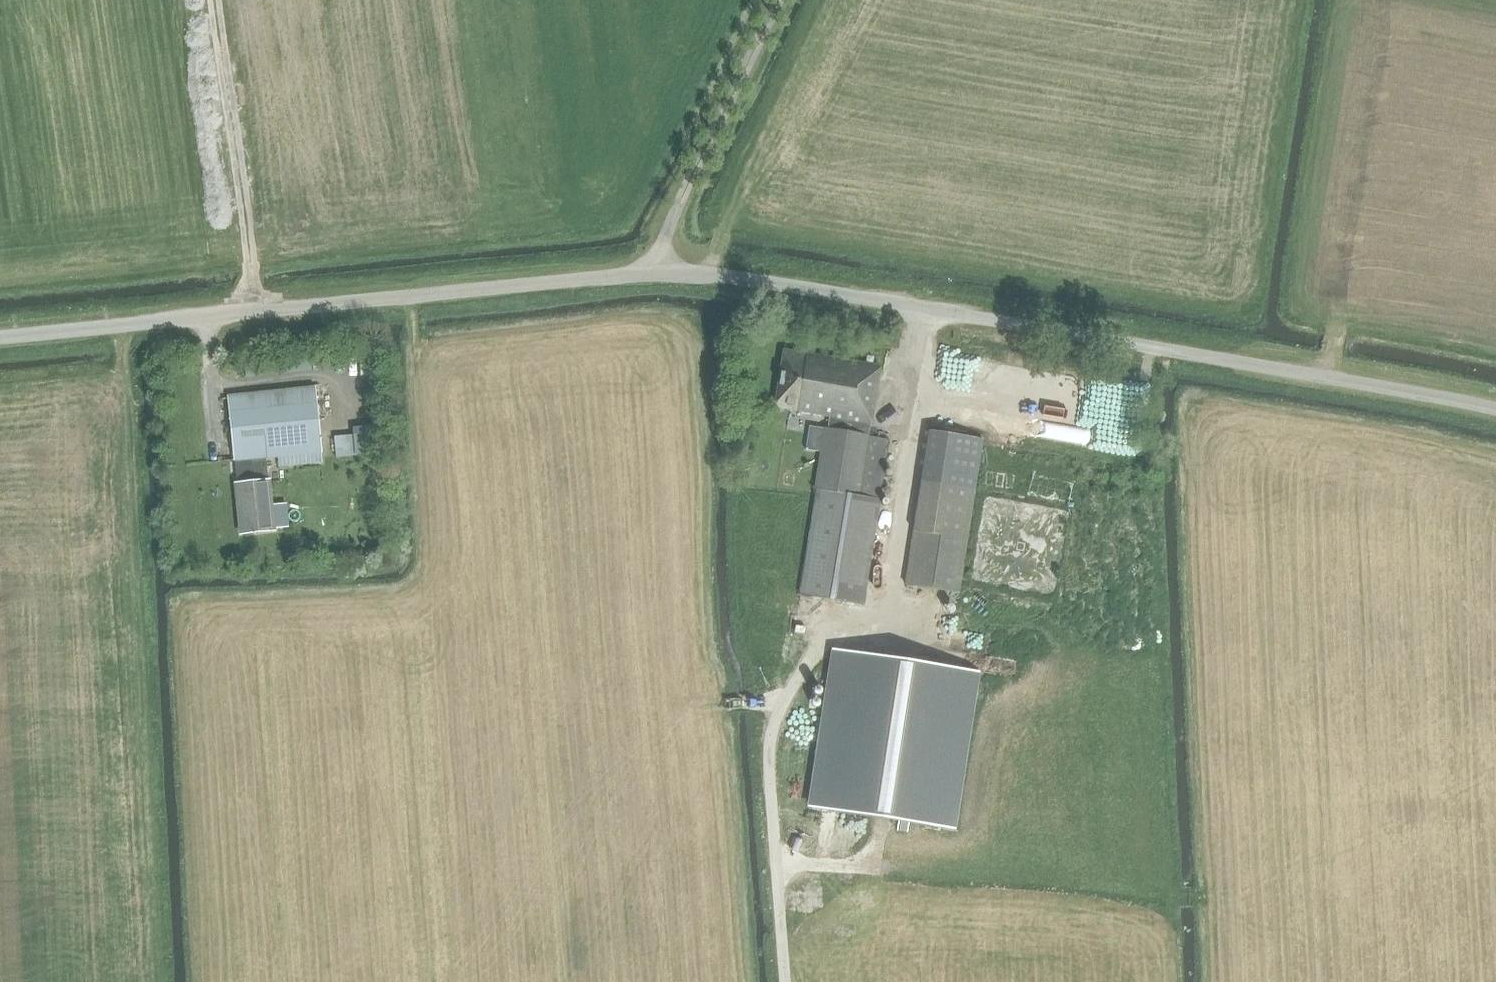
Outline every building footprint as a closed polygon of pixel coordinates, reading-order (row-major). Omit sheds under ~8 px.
[(862,605),(889,440),(868,436),(879,366),(783,350),(774,407),(829,416),(827,427),(824,427),(815,488),(816,488),(799,595),(862,605)] [(264,457),(320,451),(314,389),(228,398),(234,460),(240,459),(243,483),(236,484),(241,532),(272,529),(264,457)] [(1105,432),(1019,421),(1017,439),(1103,450),(1105,432)] [(821,452),(824,428),(810,426),(806,449),(821,452)] [(380,457),(379,427),(356,428),(356,436),(337,436),(337,458),(380,457)] [(981,438),(928,430),(904,584),(957,592),(981,438)] [(974,671),(835,649),(811,808),(950,829),(974,671)] [(907,832),(908,823),(897,821),(896,830),(907,832)]
